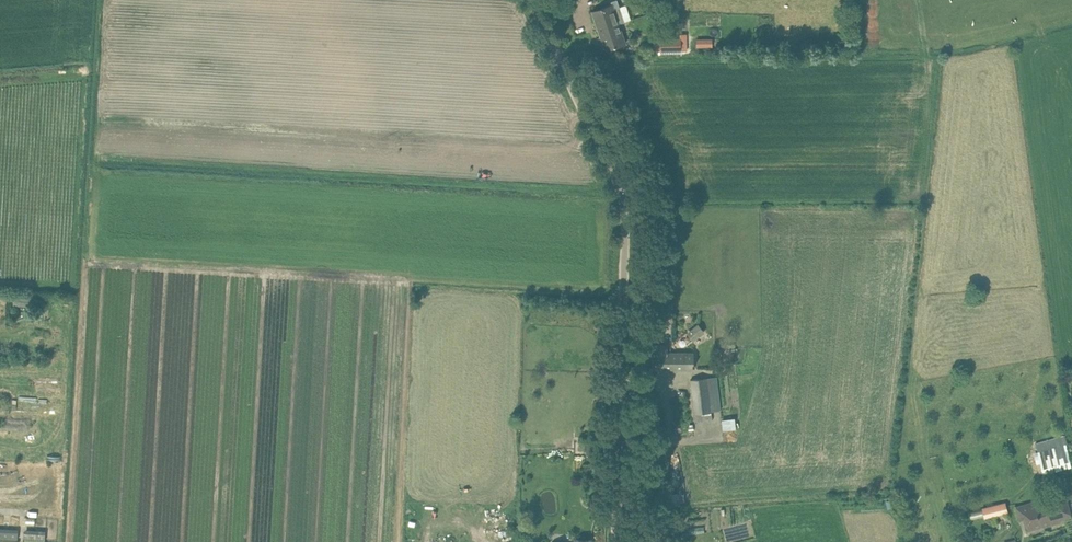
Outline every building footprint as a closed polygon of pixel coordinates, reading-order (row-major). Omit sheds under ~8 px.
[(592,11),(598,30),(600,36),(597,37),(599,43),(602,42),(605,50),(615,46),(626,43),(619,23),(624,21),(617,0),(615,0),(611,1),(612,4),(602,8),(592,11)] [(665,36),(659,36),(659,50),(659,53),(682,53),(681,50),(685,50),(685,34),(678,34),(678,39),(665,39),(665,36)] [(714,38),(698,37),(698,46),(714,46),(714,38)] [(705,332),(698,324),(687,333),(693,341),(705,332)] [(667,353),(667,345),(656,345),(656,369),(693,369),(693,353),(667,353)] [(745,362),(744,346),(734,347),(735,362),(745,362)] [(701,378),(690,379),(694,413),(720,410),(716,376),(701,378)] [(723,418),(724,429),(738,428),(737,417),(723,418)] [(1064,435),(1035,443),(1040,462),(1038,463),(1040,471),(1043,470),(1044,473),(1071,466),(1064,435)] [(1058,520),(1071,516),(1064,493),(1015,507),(1019,520),(1024,518),(1028,531),(1059,522),(1058,520)] [(1005,501),(978,508),(980,515),(984,514),(984,518),(1008,512),(1005,501)] [(656,541),(668,541),(668,526),(657,526),(656,541)]
